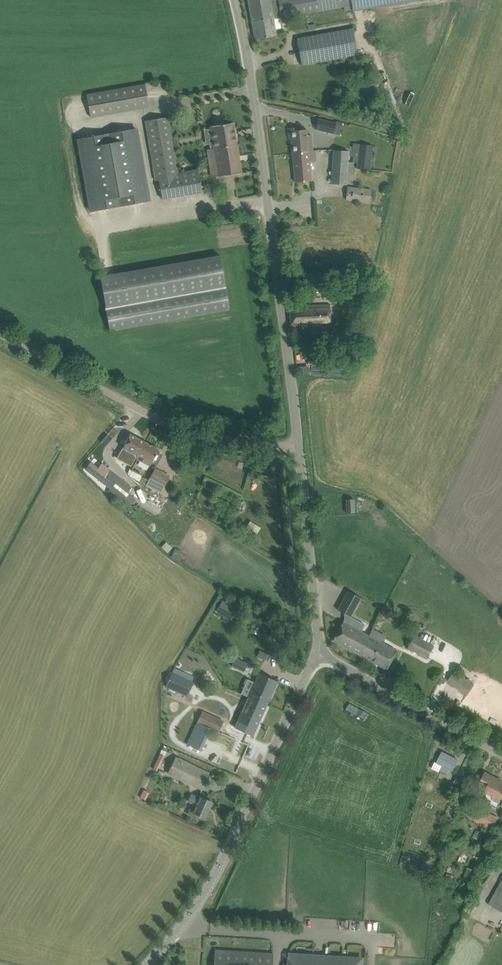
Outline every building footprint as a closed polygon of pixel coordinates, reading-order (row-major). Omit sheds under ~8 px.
[(270,3),(269,0),(248,0),(255,39),(276,35),(273,17),(271,3),(270,3)] [(421,0),(278,0),(278,2),(271,3),(273,17),(281,15),(281,18),(284,17),(352,6),(353,11),(421,0)] [(302,65),(357,55),(352,28),(296,38),(302,65)] [(90,117),(149,107),(144,83),(86,94),(90,117)] [(198,169),(178,173),(168,116),(145,120),(155,181),(159,180),(162,198),(202,192),(198,169)] [(336,120),(335,122),(318,118),(315,129),(333,133),(334,129),(340,131),(343,122),(336,120)] [(241,172),(234,126),(234,123),(223,124),(221,122),(217,123),(216,125),(210,127),(214,149),(206,150),(210,177),(241,172)] [(289,138),(291,138),(292,153),(313,151),(312,134),(307,135),(306,129),(300,130),(298,130),(297,127),(288,128),(289,138)] [(90,212),(151,201),(137,128),(77,139),(90,212)] [(351,146),(351,152),(354,152),(353,162),(357,162),(357,168),(370,170),(372,145),(353,143),(353,147),(351,146)] [(315,161),(314,155),(314,150),(313,151),(292,153),(295,182),(311,181),(309,162),(315,161)] [(331,184),(346,185),(348,151),(333,150),(331,184)] [(345,200),(369,203),(371,190),(347,187),(345,200)] [(230,309),(219,249),(99,270),(110,330),(230,309)] [(330,274),(313,273),(303,272),(302,287),(312,288),(328,289),(330,274)] [(291,329),(301,328),(330,327),(330,304),(312,305),(302,305),(302,307),(289,307),(291,329)] [(309,365),(298,366),(299,373),(310,372),(309,365)] [(130,434),(117,458),(132,466),(129,471),(130,471),(137,459),(150,466),(154,458),(159,449),(144,442),(130,434)] [(102,452),(110,444),(105,440),(97,448),(102,452)] [(132,488),(94,458),(84,470),(109,489),(107,493),(128,509),(136,500),(128,493),(132,488)] [(139,481),(147,485),(161,492),(170,476),(155,469),(149,481),(141,477),(139,481)] [(347,513),(354,512),(354,499),(346,499),(347,513)] [(245,527),(257,534),(261,527),(249,520),(245,527)] [(175,548),(171,558),(179,561),(183,552),(175,548)] [(350,617),(358,602),(362,604),(364,599),(347,590),(337,609),(340,611),(350,617)] [(359,654),(368,636),(343,622),(334,640),(359,654)] [(414,634),(407,647),(425,658),(433,644),(414,634)] [(386,669),(396,651),(368,636),(359,654),(386,669)] [(259,651),(257,657),(265,660),(268,654),(259,651)] [(467,695),(473,687),(474,685),(455,671),(453,673),(448,681),(467,695)] [(165,687),(187,697),(194,682),(172,672),(165,687)] [(277,681),(259,673),(235,728),(253,736),(277,681)] [(224,722),(202,712),(197,722),(185,717),(172,743),(199,755),(211,729),(219,733),(224,722)] [(452,770),(458,759),(442,752),(437,763),(452,770)] [(208,773),(199,769),(176,757),(168,773),(201,789),(208,773)] [(479,785),(486,788),(482,797),(491,802),(489,804),(496,808),(501,797),(501,783),(492,778),(493,777),(485,772),(479,785)] [(459,786),(463,779),(457,776),(453,783),(459,786)] [(144,790),(140,798),(145,801),(150,793),(144,790)] [(212,802),(203,798),(200,797),(199,799),(191,795),(188,801),(192,803),(187,814),(198,819),(200,816),(205,818),(212,802)] [(471,881),(475,870),(467,867),(463,878),(471,881)] [(489,903),(501,910),(501,881),(489,903)] [(484,925),(481,930),(491,936),(494,931),(484,925)] [(273,953),(215,951),(214,958),(214,964),(272,964),(273,953)] [(363,957),(291,952),(290,964),(363,964),(363,957)]
